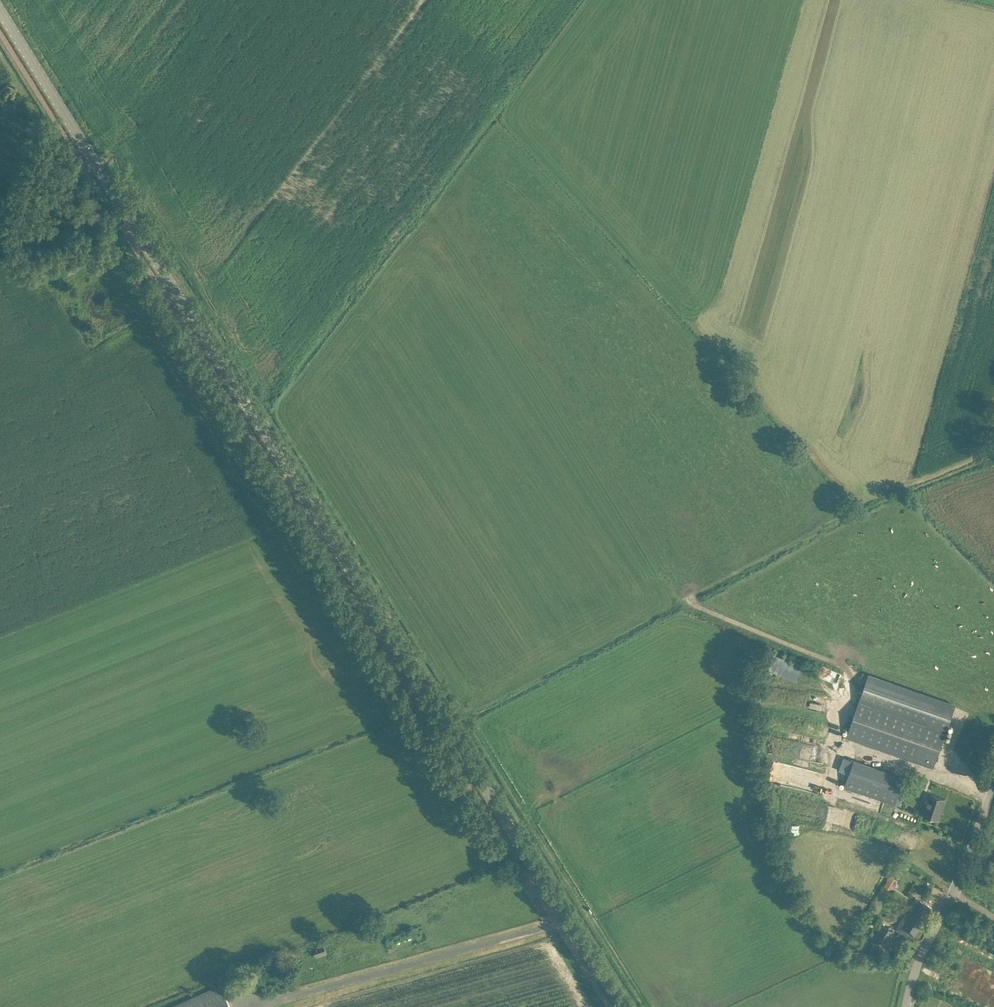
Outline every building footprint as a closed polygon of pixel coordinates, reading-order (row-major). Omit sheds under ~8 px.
[(775,653),(767,668),(793,681),(800,666),(775,653)] [(955,706),(868,675),(846,737),(933,767),(955,706)] [(895,805),(905,778),(854,760),(844,787),(895,805)] [(938,820),(946,798),(930,793),(923,815),(938,820)] [(817,813),(817,802),(803,803),(804,813),(817,813)] [(874,808),(885,812),(886,807),(876,804),(874,808)] [(896,879),(890,875),(884,885),(889,889),(896,879)] [(896,929),(900,932),(903,934),(911,939),(932,907),(920,900),(916,907),(911,905),(899,924),(896,929)] [(883,949),(894,931),(883,924),(872,941),(883,949)] [(220,984),(169,1006),(230,1006),(220,984)]
